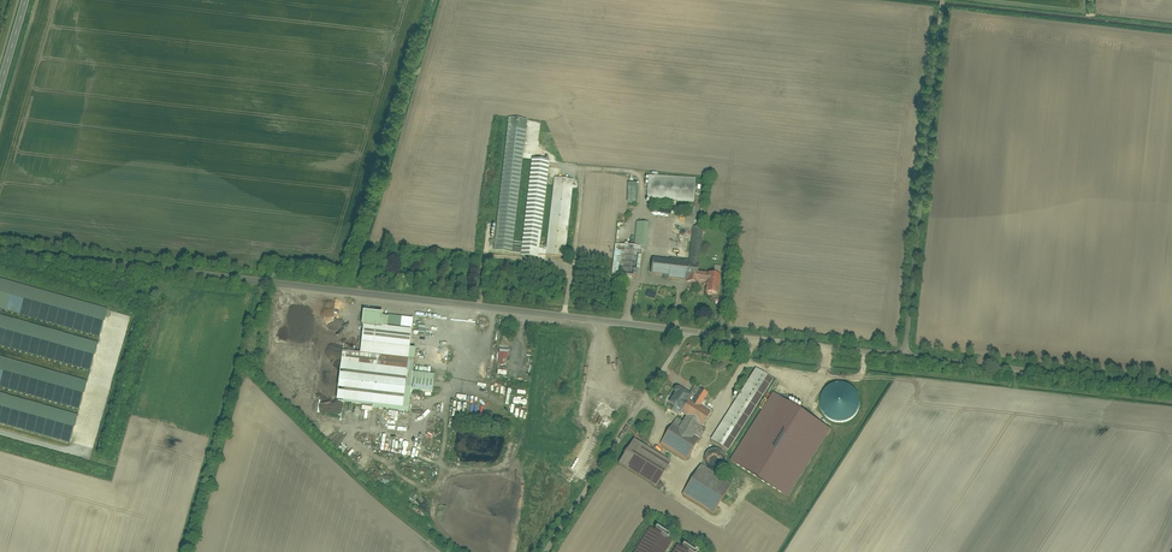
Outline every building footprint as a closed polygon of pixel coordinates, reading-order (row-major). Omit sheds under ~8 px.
[(526,120),(508,119),(495,250),(512,251),(513,247),(526,120)] [(539,257),(549,160),(530,158),(521,248),(521,252),(520,255),(539,257)] [(695,179),(650,176),(648,199),(693,202),(695,179)] [(571,180),(554,178),(546,256),(563,257),(571,180)] [(630,184),(630,204),(640,204),(640,183),(630,184)] [(645,248),(648,223),(636,221),(633,247),(641,248),(645,248)] [(703,228),(693,227),(690,260),(699,261),(703,228)] [(633,247),(614,245),(611,275),(638,279),(641,248),(633,247)] [(652,259),(650,273),(663,275),(663,278),(686,280),(685,282),(697,283),(698,272),(699,261),(690,260),(670,258),(669,260),(652,259)] [(704,293),(717,294),(719,274),(698,272),(697,283),(705,284),(704,293)] [(100,337),(109,308),(0,277),(0,309),(100,337)] [(650,290),(647,297),(656,301),(659,294),(650,290)] [(380,314),(361,312),(360,324),(362,325),(379,327),(380,317),(380,314)] [(90,370),(98,343),(0,314),(0,344),(90,370)] [(412,330),(413,318),(387,315),(387,317),(386,327),(411,330),(412,330)] [(386,327),(387,317),(380,317),(379,327),(386,327)] [(362,325),(359,353),(413,359),(414,348),(409,348),(411,330),(386,327),(379,327),(362,325)] [(499,365),(505,365),(505,359),(510,360),(510,353),(511,353),(511,350),(500,349),(499,365)] [(359,353),(342,351),(336,402),(407,410),(409,390),(411,372),(413,359),(359,353)] [(80,410),(89,381),(0,355),(0,387),(80,410)] [(773,380),(755,369),(710,439),(728,450),(773,380)] [(411,372),(409,390),(433,392),(435,375),(411,372)] [(819,399),(819,406),(821,413),(825,419),(831,423),(838,425),(845,424),(851,421),(856,417),(859,411),(860,404),(860,398),(857,392),(852,387),(846,384),(840,383),(833,384),(827,387),(822,392),(819,399)] [(695,386),(691,391),(696,395),(700,389),(695,386)] [(691,397),(678,388),(669,402),(683,411),(689,401),(691,397)] [(707,393),(700,389),(696,395),(692,402),(698,407),(707,393)] [(70,443),(78,415),(0,393),(0,423),(70,443)] [(830,429),(771,393),(729,461),(788,498),(830,429)] [(692,402),(689,401),(683,411),(681,413),(686,417),(698,424),(702,427),(710,414),(698,407),(692,402)] [(677,417),(660,444),(686,460),(703,434),(695,429),(698,424),(686,417),(683,421),(677,417)] [(670,464),(634,440),(619,463),(656,486),(670,464)] [(724,464),(717,450),(706,456),(713,470),(724,464)] [(732,485),(701,466),(683,494),(713,513),(732,485)] [(651,529),(636,551),(664,551),(671,542),(651,529)]
